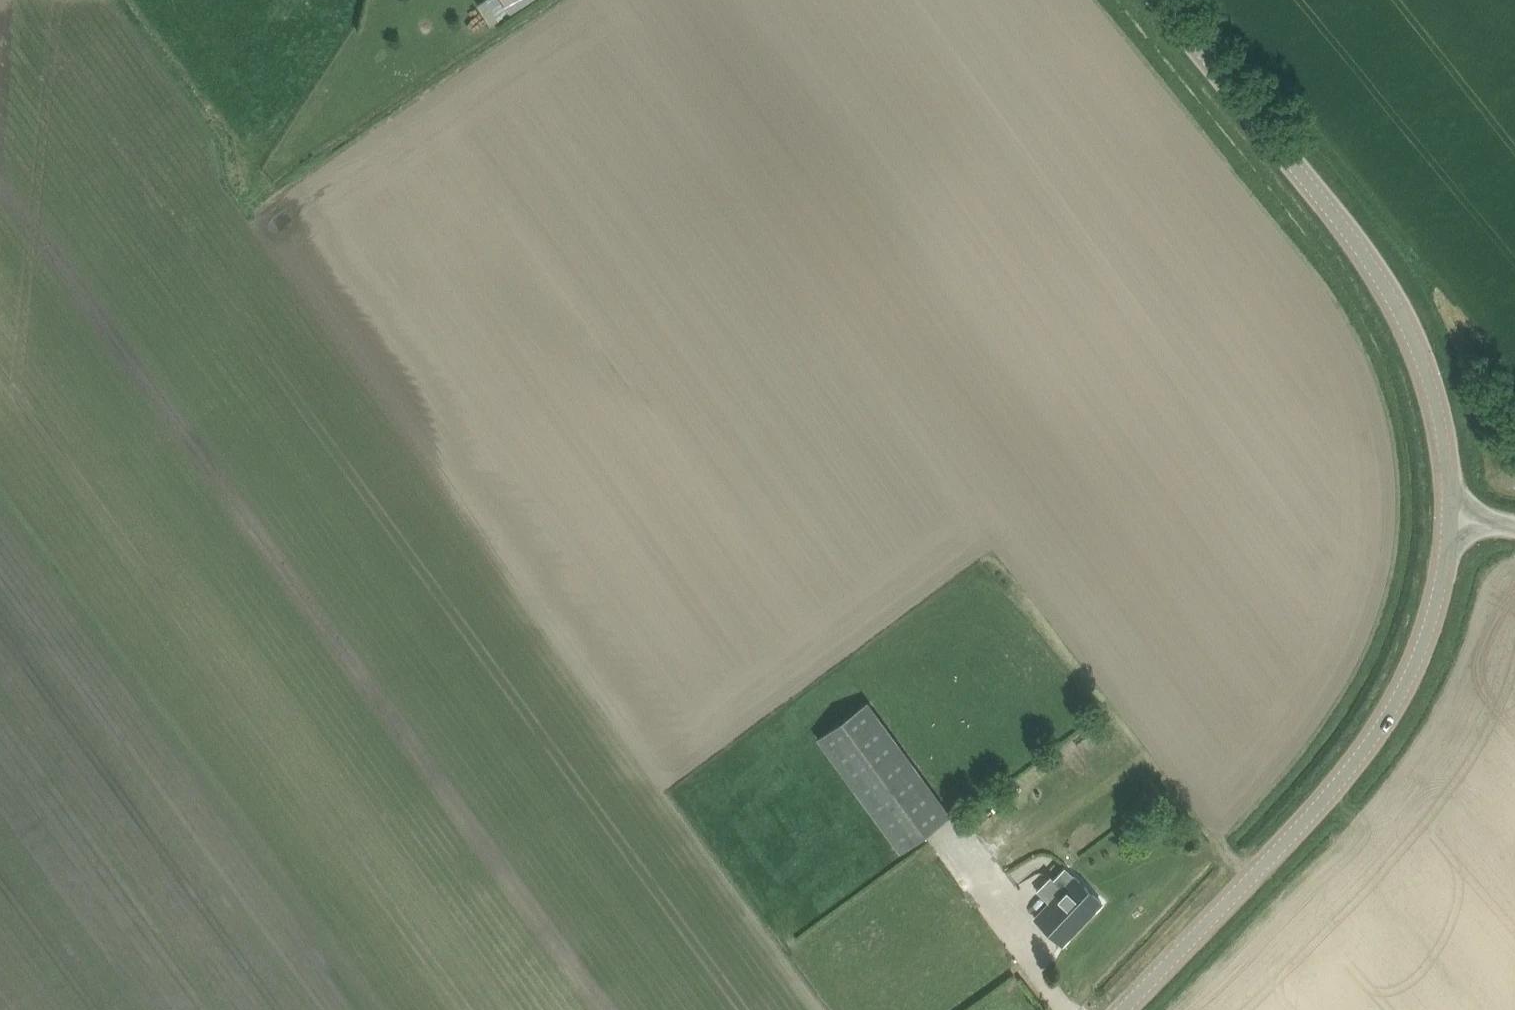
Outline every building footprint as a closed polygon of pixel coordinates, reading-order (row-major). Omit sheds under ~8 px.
[(491,23),(528,0),(478,0),(477,1),(491,23)] [(900,852),(951,815),(868,701),(817,738),(900,852)] [(1051,901),(1036,917),(1063,943),(1103,901),(1076,875),(1074,877),(1051,901)]
